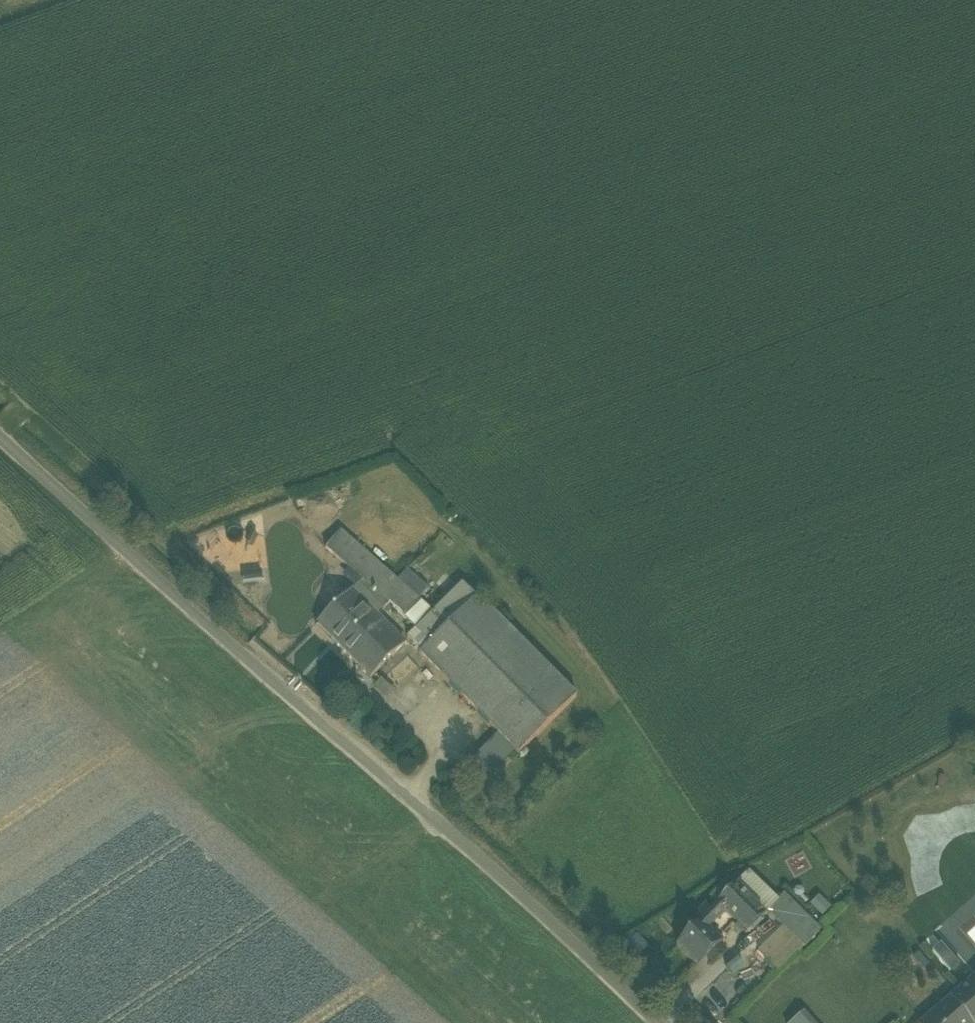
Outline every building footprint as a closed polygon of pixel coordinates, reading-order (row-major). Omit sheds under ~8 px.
[(389,603),(416,630),(433,613),(419,600),(397,581),(340,531),(326,548),(362,579),(389,603)] [(264,568),(249,568),(243,574),(243,583),(264,583),(264,568)] [(407,570),(397,581),(419,600),(428,589),(407,570)] [(389,603),(362,579),(356,585),(384,609),(389,603)] [(476,598),(463,584),(433,613),(416,630),(408,639),(421,652),(419,654),(499,734),(515,750),(519,754),(577,697),(477,597),(476,598)] [(370,678),(404,644),(351,590),(317,624),(370,678)] [(399,692),(382,676),(373,685),(390,702),(399,692)] [(475,759),(491,775),(515,750),(499,734),(475,759)] [(735,886),(765,914),(768,911),(777,901),(748,873),(735,886)] [(710,898),(717,904),(735,886),(729,879),(710,898)] [(735,886),(717,904),(725,912),(748,934),(766,915),(765,914),(735,886)] [(783,927),(805,948),(813,940),(820,932),(785,897),(783,895),(777,901),(768,911),(768,912),(783,927)] [(831,909),(819,896),(810,906),(822,918),(831,909)] [(717,904),(701,922),(709,929),(725,912),(717,904)] [(959,926),(974,945),(974,912),(959,926)] [(722,943),(709,929),(701,922),(677,946),(698,966),(699,967),(722,943)] [(805,948),(783,927),(759,951),(781,972),(805,948)] [(624,941),(640,956),(651,945),(635,930),(624,941)] [(961,965),(942,943),(932,952),(951,974),(961,965)] [(974,970),(974,950),(965,958),(974,970)] [(923,1022),(974,1022),(974,1015),(974,1014),(974,1013),(974,1008),(973,1006),(974,1004),(974,978),(923,1022)] [(804,1013),(792,1022),(812,1022),(804,1013)]
